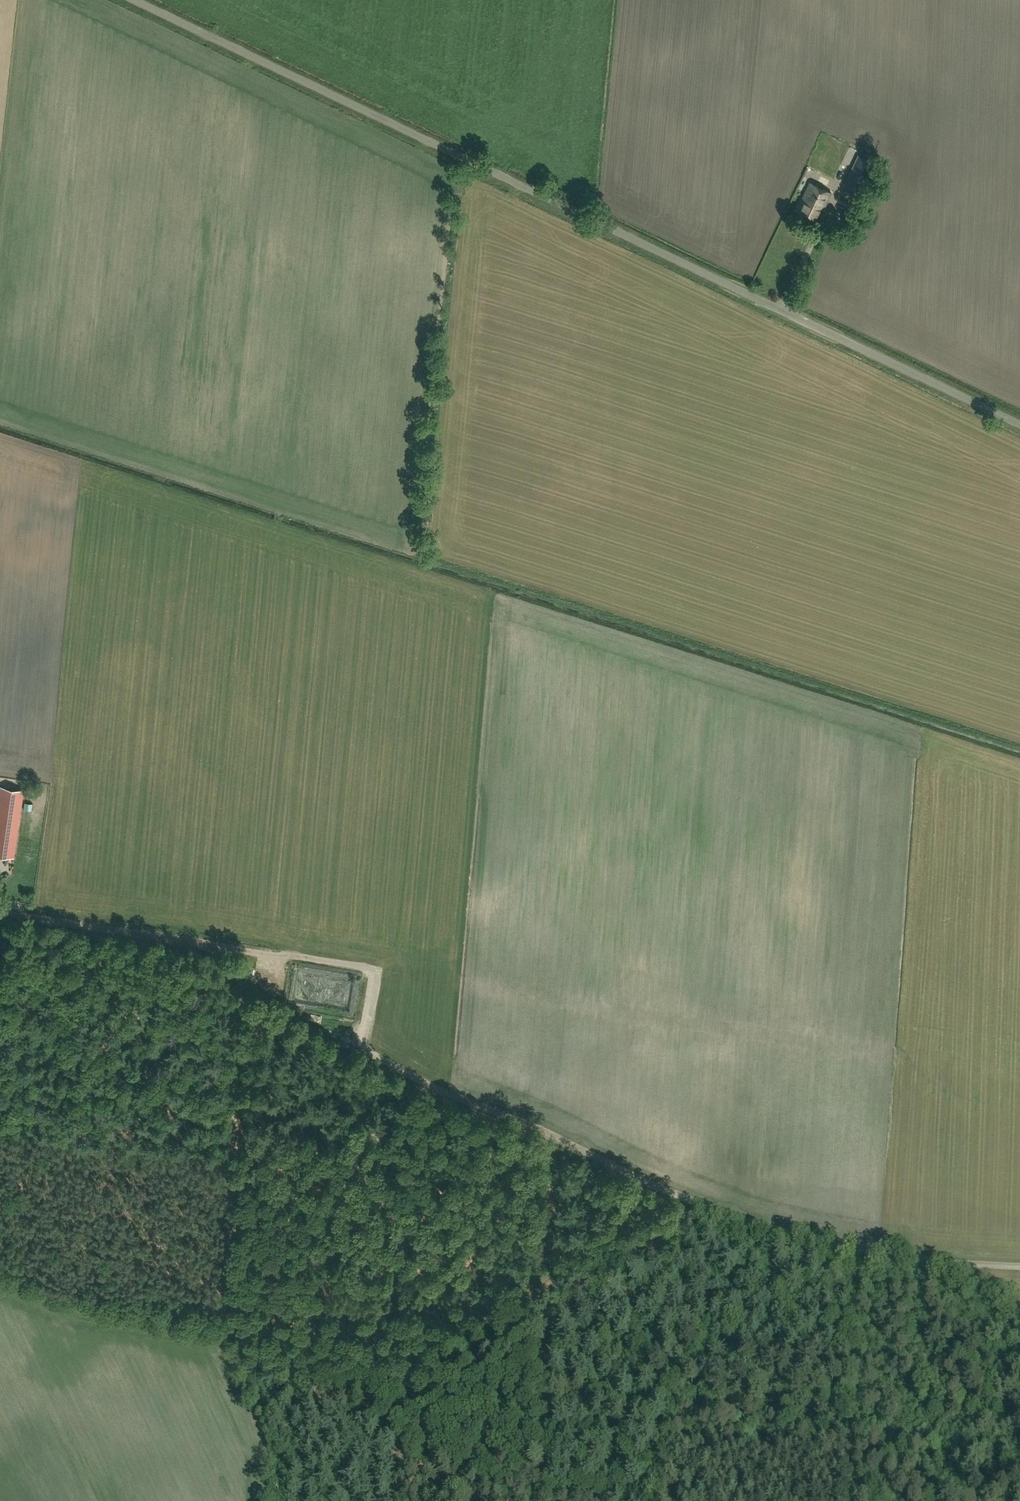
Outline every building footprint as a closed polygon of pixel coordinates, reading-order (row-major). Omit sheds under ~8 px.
[(861,193),(872,170),(856,162),(845,185),(850,188),(856,190),(861,193)] [(817,221),(831,192),(810,182),(811,182),(804,179),(801,186),(807,189),(797,211),(817,221)] [(23,789),(2,786),(0,797),(0,855),(14,857),(23,789)]
